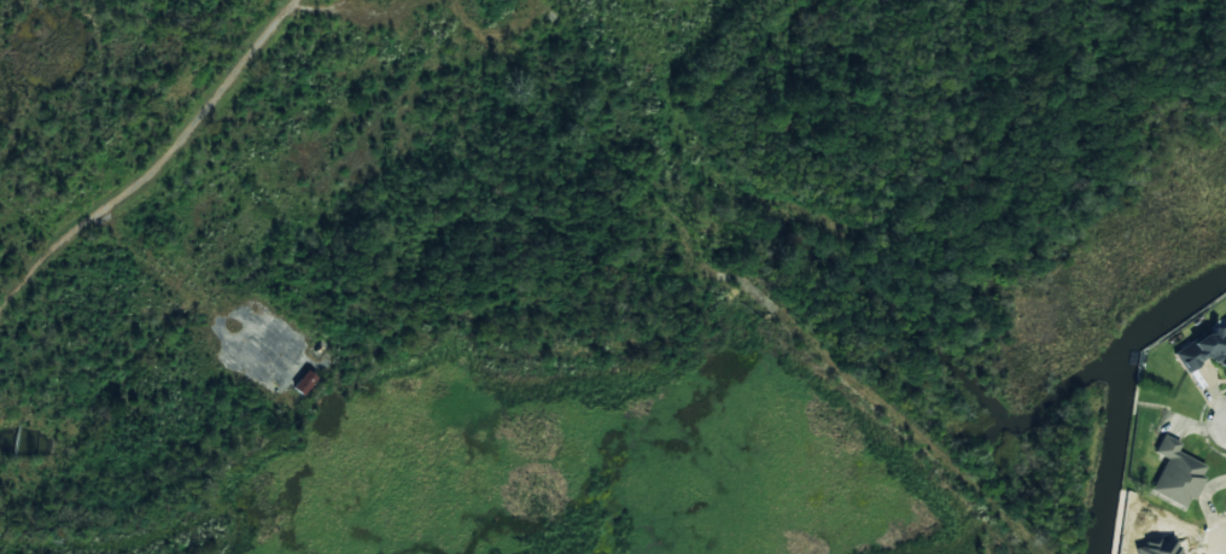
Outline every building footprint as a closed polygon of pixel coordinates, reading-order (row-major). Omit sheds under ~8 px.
[(1214,329),(1210,329),(1201,335),(1200,334),(1169,353),(1182,373),(1208,357),(1214,366),(1225,368),(1225,370),(1225,322),(1214,329)] [(290,388),(299,396),(314,378),(305,371),(290,388)] [(1204,467),(1173,452),(1177,444),(1159,435),(1150,453),(1162,459),(1146,492),(1183,510),(1204,467)]
